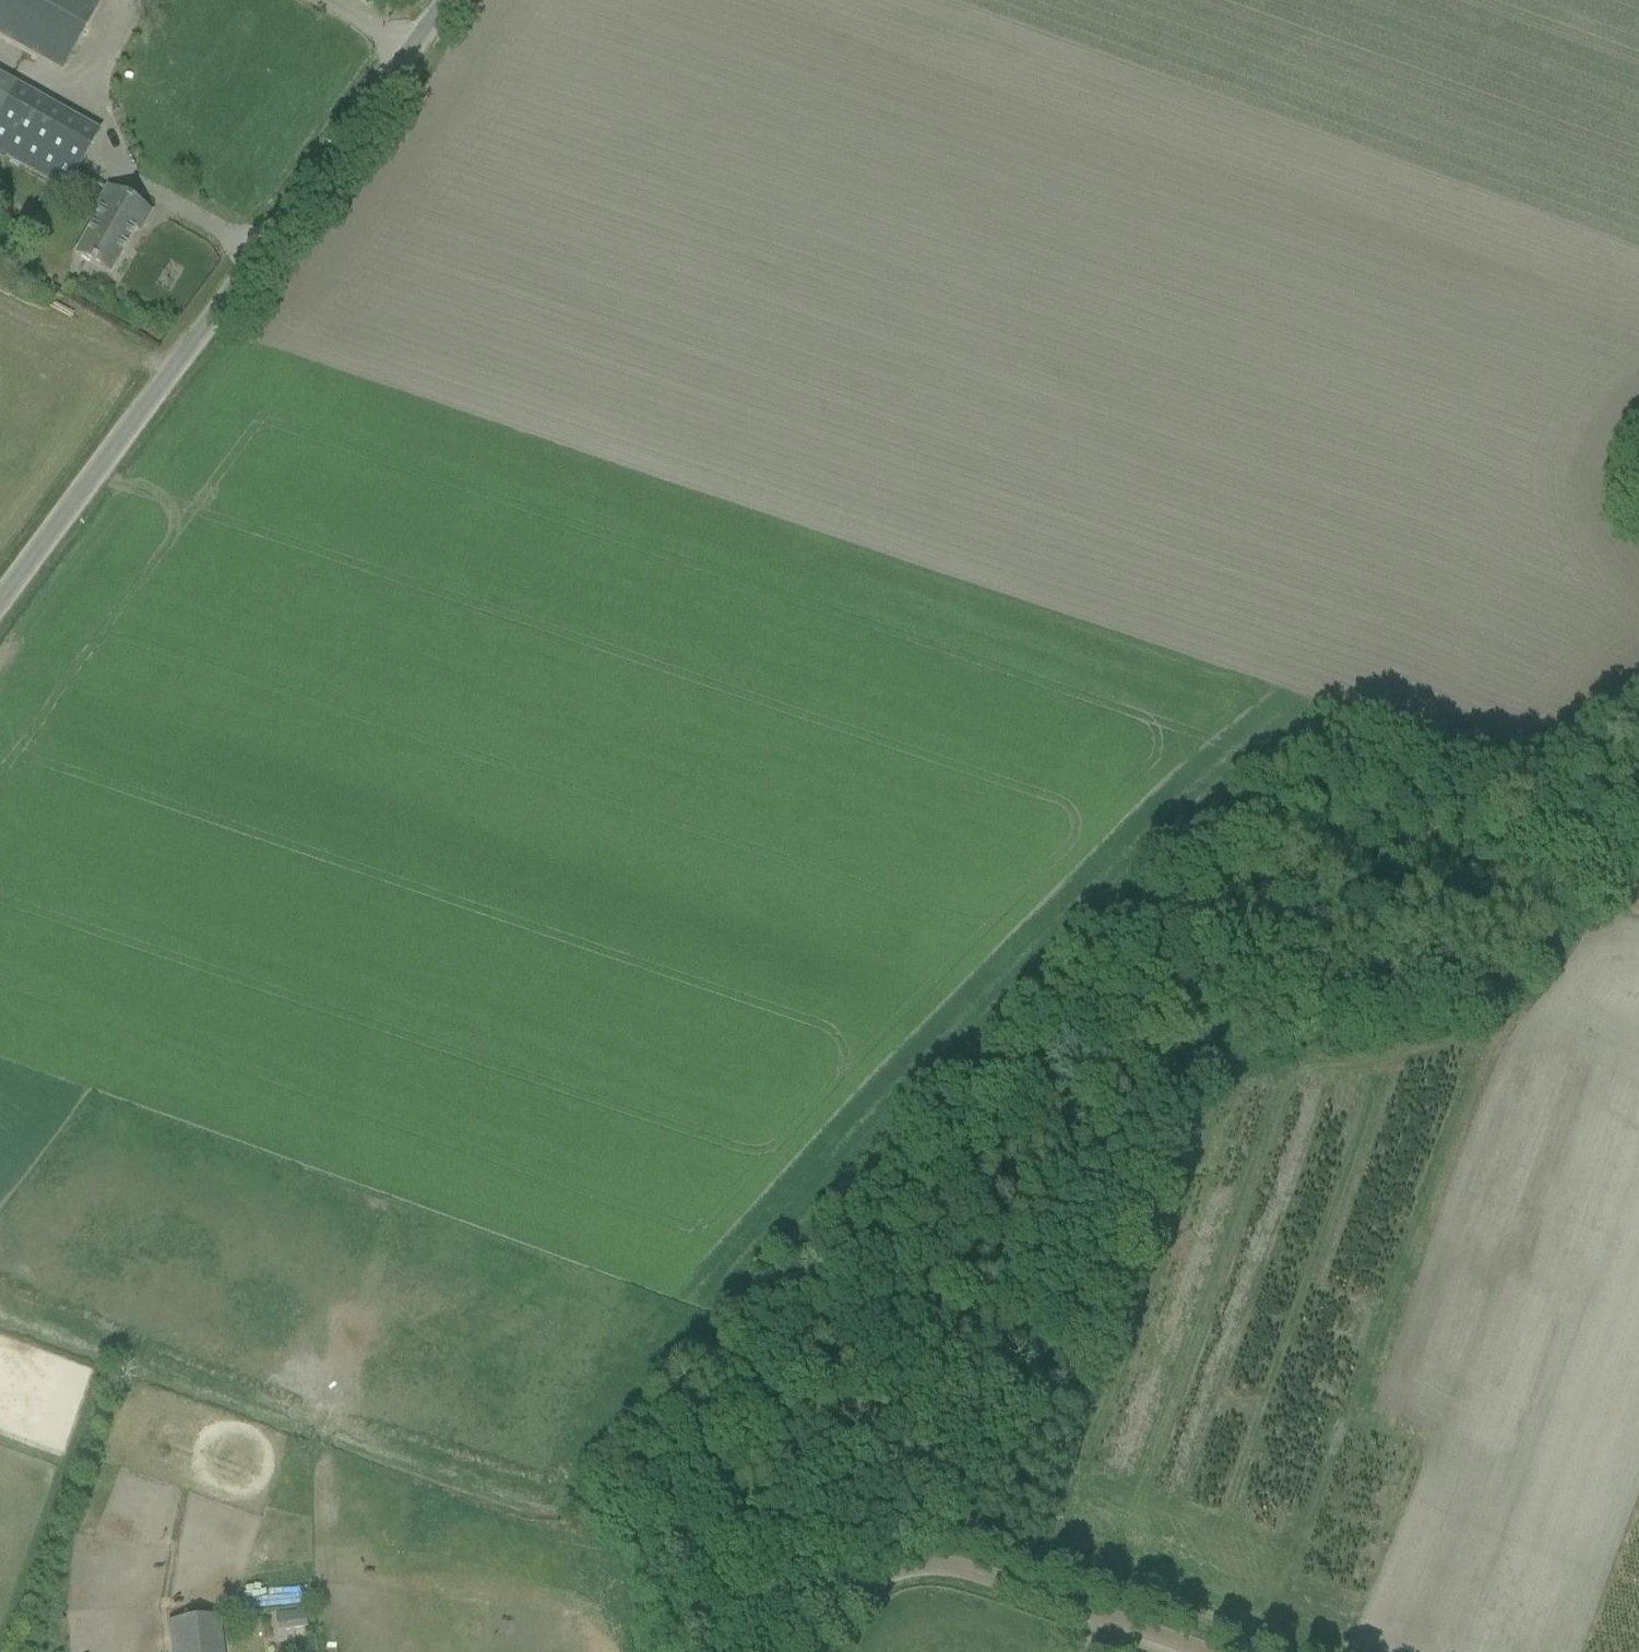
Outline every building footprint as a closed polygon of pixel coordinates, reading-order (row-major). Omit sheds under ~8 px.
[(61,70),(101,0),(0,0),(0,36),(61,70)] [(65,191),(98,132),(15,85),(0,112),(0,154),(65,191)] [(75,255),(108,274),(134,229),(139,232),(150,213),(106,188),(95,208),(100,211),(75,255)] [(274,1615),(277,1633),(303,1629),(302,1611),(274,1615)] [(172,1651),(223,1651),(219,1616),(169,1622),(172,1651)]
